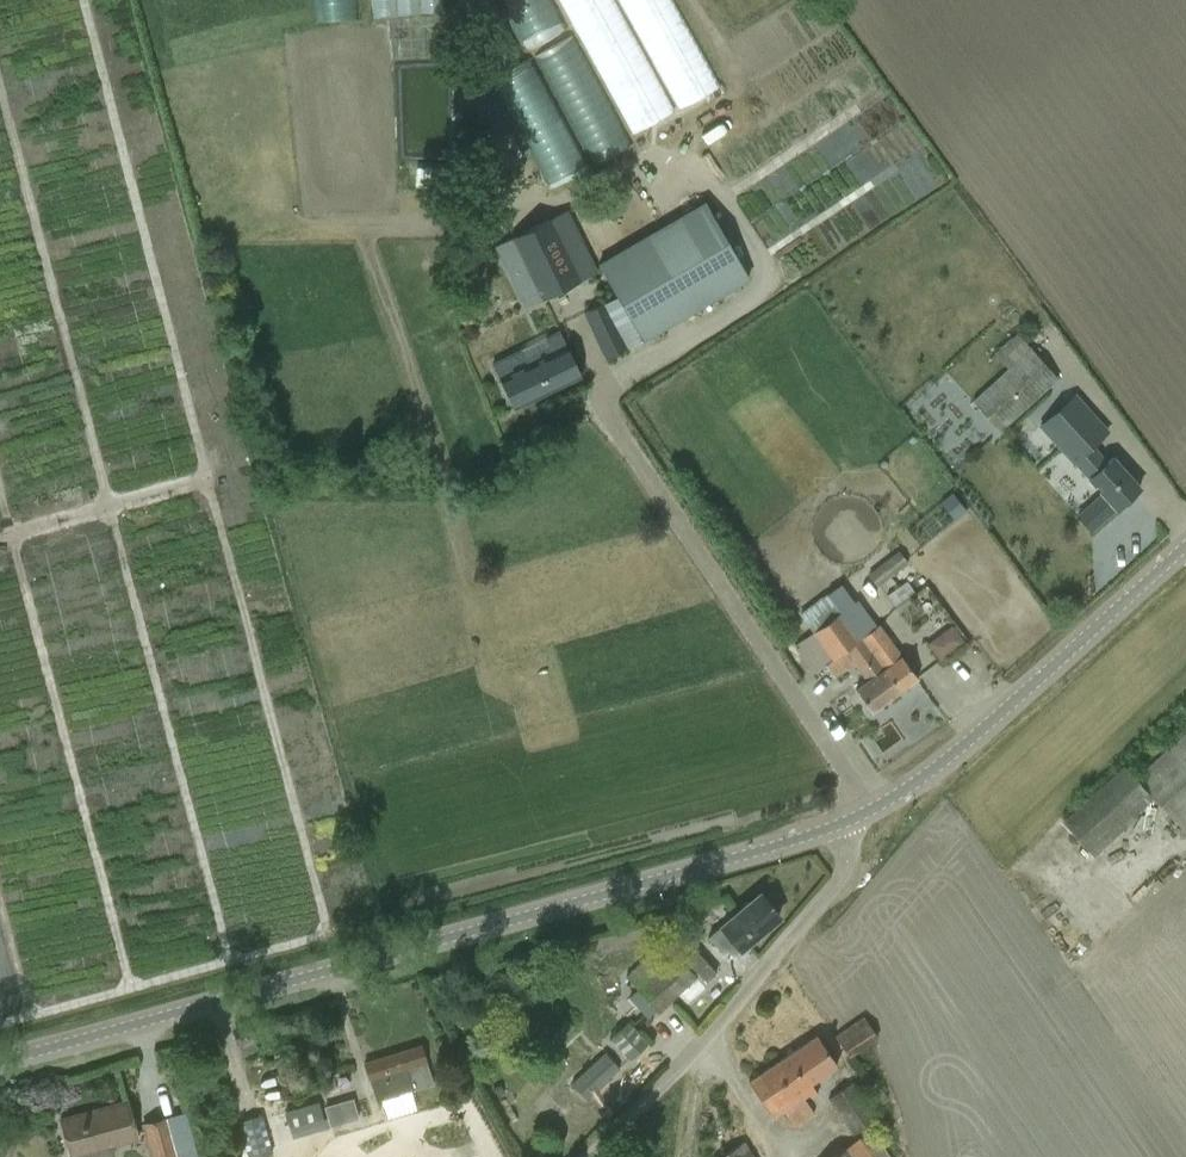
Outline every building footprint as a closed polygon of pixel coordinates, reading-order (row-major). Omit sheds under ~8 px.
[(339,21),(381,20),(380,0),(338,0),(339,21)] [(397,17),(470,13),(470,0),(396,0),(397,17)] [(632,134),(674,111),(612,0),(558,0),(632,134)] [(677,109),(719,86),(672,0),(618,0),(677,109)] [(705,203),(598,265),(641,340),(748,277),(705,203)] [(594,272),(564,212),(494,247),(524,307),(594,272)] [(589,311),(596,327),(610,356),(627,348),(614,319),(606,303),(589,311)] [(1024,338),(1039,325),(1030,314),(1015,327),(1024,338)] [(1000,318),(988,328),(997,339),(1009,329),(1008,327),(1000,318)] [(513,409),(581,376),(559,332),(492,364),(513,409)] [(971,400),(1000,433),(1057,378),(1016,334),(994,354),(1007,368),(971,400)] [(1103,494),(1078,517),(1090,530),(1115,507),(1116,508),(1138,488),(1111,459),(1106,464),(1090,446),(1105,432),(1073,396),(1041,426),(1103,494)] [(951,493),(941,502),(954,518),(965,510),(951,493)] [(988,497),(975,506),(985,521),(998,511),(988,497)] [(877,587),(907,563),(898,552),(868,576),(877,587)] [(901,574),(893,579),(898,587),(906,581),(901,574)] [(931,574),(913,587),(925,602),(942,589),(931,574)] [(814,672),(824,665),(860,639),(841,612),(832,618),(795,645),(794,646),(814,672)] [(917,678),(903,659),(879,625),(860,639),(885,671),(872,681),(887,700),(917,678)] [(871,712),(887,700),(872,681),(885,671),(860,639),(824,665),(833,677),(854,663),(867,680),(855,689),(871,712)] [(1139,778),(1185,830),(1185,735),(1139,778)] [(1107,782),(1064,820),(1095,856),(1139,818),(1136,815),(1155,797),(1138,778),(1126,764),(1107,782)] [(759,894),(708,937),(727,960),(778,917),(759,894)] [(637,990),(628,999),(648,1018),(657,1010),(658,1011),(694,977),(674,956),(670,959),(658,946),(626,977),(637,990)] [(716,973),(697,952),(686,961),(705,983),(716,973)] [(835,1037),(850,1059),(853,1056),(878,1039),(864,1017),(835,1037)] [(647,1044),(627,1022),(610,1038),(628,1060),(647,1044)] [(837,1066),(830,1055),(816,1036),(748,1082),(773,1118),(784,1110),(794,1125),(813,1113),(803,1097),(809,1094),(811,1097),(817,1094),(811,1084),(837,1066)] [(364,1063),(371,1086),(376,1102),(432,1084),(428,1068),(421,1045),(364,1063)] [(618,1069),(605,1053),(571,1083),(585,1099),(618,1069)] [(853,1136),(877,1118),(852,1082),(827,1100),(853,1136)] [(351,1099),(325,1107),(330,1126),(357,1118),(351,1099)] [(323,1120),(318,1101),(284,1110),(290,1130),(323,1120)] [(66,1143),(69,1150),(70,1156),(113,1156),(115,1155),(112,1145),(137,1138),(133,1125),(127,1102),(60,1119),(66,1143)] [(567,1102),(559,1109),(564,1116),(573,1109),(567,1102)] [(199,1112),(174,1115),(180,1156),(206,1156),(199,1112)] [(248,1156),(262,1156),(271,1155),(260,1116),(238,1122),(248,1156)] [(152,1156),(176,1156),(166,1118),(143,1125),(152,1156)] [(884,1148),(873,1131),(860,1139),(859,1138),(830,1156),(891,1156),(884,1148)] [(719,1156),(754,1156),(743,1141),(719,1156)]
